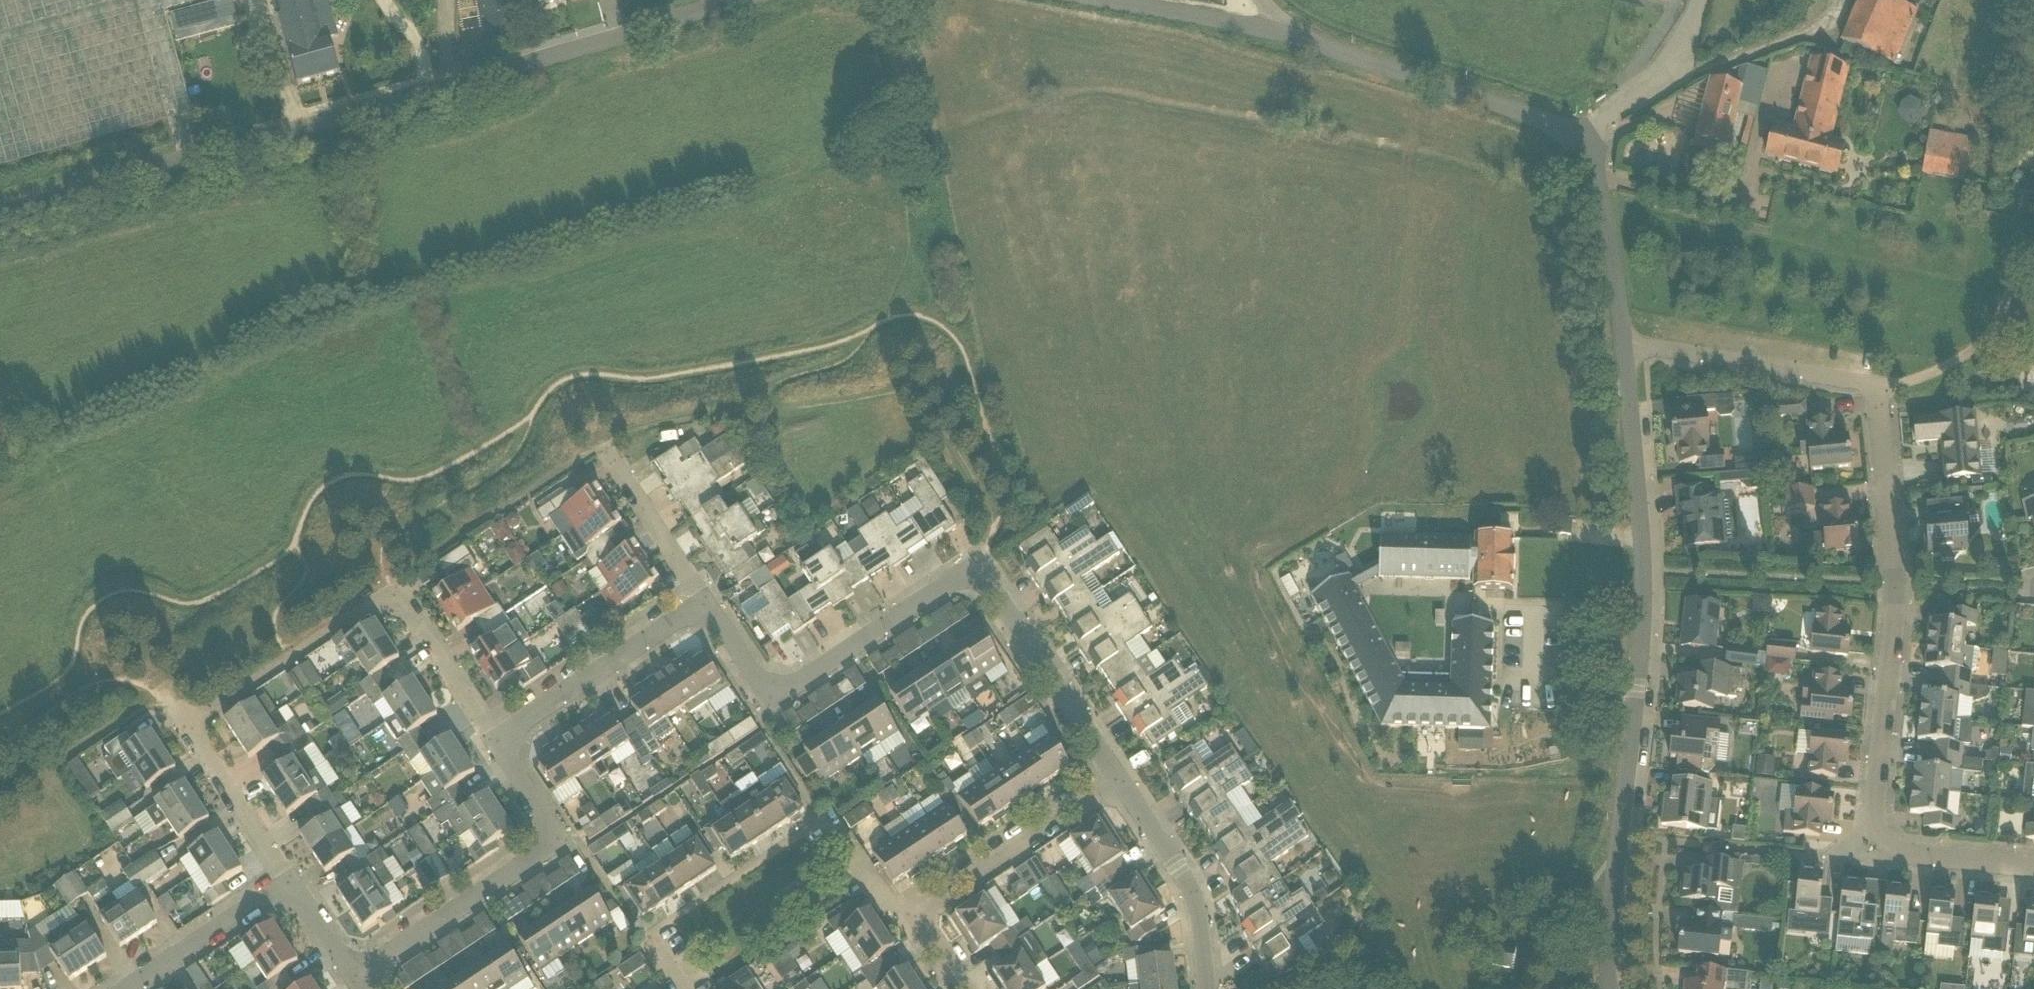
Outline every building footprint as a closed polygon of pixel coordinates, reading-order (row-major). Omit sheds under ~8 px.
[(166,14),(162,0),(0,0),(0,168),(193,115),(166,14)] [(166,14),(191,7),(216,0),(162,0),(166,14)] [(237,19),(232,0),(229,0),(170,16),(175,35),(237,19)] [(298,86),(316,81),(311,62),(309,63),(304,47),(312,44),(304,12),(314,10),(311,0),(274,0),(298,86)] [(341,74),(331,38),(340,35),(330,0),(311,0),(314,10),(304,12),(312,44),(304,47),(309,63),(311,62),(316,81),(341,74)] [(569,1),(569,0),(533,0),(535,10),(569,1)] [(1842,42),(1845,43),(1863,51),(1893,64),(1917,11),(1902,4),(1904,0),(1860,0),(1842,42)] [(1863,51),(1845,43),(1840,55),(1860,61),(1863,51)] [(1776,124),(1767,157),(1836,174),(1843,148),(1830,144),(1849,68),(1812,59),(1795,129),(1776,124)] [(1697,135),(1728,145),(1735,117),(1755,121),(1768,74),(1748,68),(1742,89),(1711,80),(1697,135)] [(1971,141),(1930,132),(1922,175),(1963,183),(1971,141)] [(1677,175),(1678,169),(1671,167),(1669,179),(1682,182),(1683,177),(1677,175)] [(1724,452),(1708,453),(1705,413),(1717,412),(1717,414),(1722,418),(1732,418),(1736,413),(1734,395),(1715,397),(1679,401),(1681,414),(1671,415),(1674,447),(1678,446),(1680,464),(1701,462),(1702,472),(1725,470),(1724,452)] [(1787,417),(1785,405),(1775,406),(1776,418),(1787,417)] [(1940,420),(1914,422),(1916,444),(1942,441),(1946,481),(1971,478),(1980,477),(1978,457),(1974,416),(1971,416),(1969,414),(1965,413),(1962,413),(1959,415),(1957,417),(1940,419),(1940,420)] [(1801,457),(1810,456),(1811,472),(1851,468),(1848,441),(1835,442),(1833,421),(1807,424),(1809,439),(1800,440),(1801,457)] [(726,433),(720,423),(711,429),(717,438),(726,433)] [(727,437),(701,453),(686,463),(676,449),(655,463),(667,482),(663,485),(670,495),(736,451),(727,437)] [(745,465),(736,451),(670,495),(677,505),(681,503),(693,520),(720,502),(711,489),(745,465)] [(1736,474),(1758,472),(1758,473),(1759,472),(1759,457),(1735,459),(1736,474)] [(941,504),(949,499),(925,461),(915,467),(922,478),(923,477),(941,504)] [(1758,472),(1736,474),(1717,476),(1718,485),(1740,483),(1748,491),(1760,490),(1759,482),(1758,473),(1758,472)] [(1972,487),(1993,485),(1992,476),(1980,477),(1971,478),(1972,487)] [(926,542),(943,531),(946,535),(957,528),(941,504),(923,477),(922,478),(908,487),(915,499),(902,507),(911,520),(926,542)] [(758,479),(747,486),(757,500),(768,493),(758,479)] [(562,537),(610,505),(598,487),(581,498),(575,488),(566,494),(563,489),(539,505),(542,510),(537,513),(544,523),(550,519),(562,537)] [(1688,549),(1726,545),(1724,524),(1718,524),(1716,500),(1707,501),(1706,488),(1676,491),(1678,510),(1684,510),(1688,549)] [(1785,491),(1786,511),(1814,509),(1812,489),(1785,491)] [(1089,497),(1067,512),(1073,520),(1095,506),(1089,497)] [(871,520),(882,513),(873,499),(862,506),(871,520)] [(750,500),(738,508),(747,522),(760,514),(750,500)] [(1970,515),(1968,501),(1927,505),(1930,537),(1924,538),(1926,558),(1941,557),(1941,558),(1942,562),(1955,561),(1960,555),(1967,554),(1967,553),(1965,553),(1964,551),(1969,551),(1968,546),(1983,528),(1982,514),(1970,515)] [(693,520),(693,521),(704,538),(700,540),(707,551),(748,524),(739,509),(729,516),(720,502),(693,520)] [(2033,521),(2033,502),(2024,504),(2028,521),(2033,520),(2033,521)] [(612,545),(606,535),(622,524),(610,505),(562,537),(578,562),(585,558),(588,561),(612,545)] [(1812,554),(1825,553),(1859,550),(1856,518),(1852,519),(1850,505),(1821,508),(1824,534),(1811,535),(1805,540),(1806,551),(1812,554)] [(847,514),(852,521),(863,514),(858,507),(847,514)] [(908,554),(925,543),(926,542),(911,520),(897,530),(887,514),(873,524),(900,565),(910,558),(908,554)] [(756,518),(761,525),(766,521),(762,515),(760,516),(756,518)] [(520,527),(522,522),(519,517),(513,516),(509,519),(507,524),(510,529),(516,530),(520,527)] [(718,558),(730,576),(730,577),(732,575),(739,586),(751,578),(765,568),(748,544),(766,533),(761,525),(756,518),(748,524),(707,551),(714,561),(718,558)] [(1571,537),(1573,520),(1561,518),(1559,535),(1571,537)] [(502,544),(513,536),(503,522),(492,529),(502,544)] [(870,580),(887,568),(890,572),(900,565),(873,524),(858,533),(868,549),(855,558),(870,580)] [(1020,548),(1034,569),(1028,573),(1037,586),(1097,546),(1097,545),(1086,528),(1059,546),(1048,530),(1020,548)] [(1500,536),(1500,528),(1488,528),(1487,536),(1500,536)] [(1380,537),(1380,563),(1366,570),(1372,581),(1379,577),(1379,579),(1471,581),(1471,578),(1475,578),(1474,589),(1513,590),(1513,575),(1514,575),(1514,554),(1514,539),(1476,538),(1476,543),(1471,543),(1472,539),(1380,537)] [(1046,599),(1052,596),(1065,615),(1093,597),(1082,581),(1120,556),(1108,538),(1097,545),(1097,546),(1037,586),(1046,599)] [(827,551),(820,540),(808,548),(815,559),(827,551)] [(635,544),(619,555),(612,545),(588,561),(591,566),(595,572),(588,576),(600,594),(648,562),(635,544)] [(478,567),(464,547),(437,565),(450,585),(434,596),(446,614),(483,590),(471,572),(478,567)] [(817,561),(816,561),(808,548),(796,555),(805,569),(802,571),(812,586),(788,602),(803,624),(802,624),(805,628),(817,621),(814,617),(831,605),(834,609),(844,602),(817,561)] [(852,591),(869,580),(870,580),(855,558),(841,567),(831,551),(817,561),(844,602),(854,595),(852,591)] [(539,553),(528,560),(537,573),(547,566),(539,553)] [(1346,555),(1336,560),(1347,579),(1349,578),(1356,574),(1346,555)] [(588,561),(582,565),(585,570),(588,568),(591,566),(588,561)] [(600,594),(612,612),(660,581),(648,562),(600,594)] [(781,575),(773,564),(766,569),(774,580),(781,575)] [(765,568),(751,578),(761,593),(776,583),(774,580),(766,569),(766,568),(765,568)] [(1356,590),(1363,586),(1357,576),(1350,579),(1349,578),(1347,579),(1312,598),(1383,728),(1419,729),(1448,730),(1484,731),(1491,731),(1492,692),(1493,691),(1492,691),(1492,681),(1493,681),(1493,679),(1492,679),(1494,626),(1454,625),(1452,678),(1449,678),(1449,677),(1407,676),(1400,676),(1360,603),(1362,602),(1356,590)] [(570,593),(563,583),(552,590),(559,600),(570,593)] [(788,602),(776,583),(761,593),(762,595),(741,607),(752,621),(757,618),(771,639),(772,639),(772,638),(789,627),(792,631),(795,635),(805,628),(802,624),(803,624),(788,602)] [(446,614),(458,633),(474,622),(481,632),(505,616),(498,605),(494,608),(483,590),(446,614)] [(1065,615),(1078,635),(1072,639),(1081,653),(1142,613),(1131,596),(1104,614),(1093,597),(1065,615)] [(1148,599),(1152,605),(1158,602),(1153,596),(1148,599)] [(1151,606),(1155,612),(1161,607),(1158,602),(1152,605),(1151,606)] [(1714,650),(1719,607),(1687,603),(1682,646),(1714,650)] [(954,611),(962,622),(970,617),(962,606),(954,611)] [(555,623),(566,616),(561,609),(551,616),(555,623)] [(575,610),(566,616),(582,641),(592,634),(575,610)] [(1976,627),(1977,614),(1952,611),(1951,624),(1930,622),(1928,645),(1964,649),(1966,626),(1976,627)] [(1142,613),(1081,653),(1090,666),(1096,662),(1110,683),(1152,654),(1141,638),(1153,630),(1142,613)] [(1812,654),(1848,658),(1850,635),(1841,634),(1843,615),(1817,613),(1812,654)] [(487,641),(472,652),(484,671),(520,647),(531,640),(519,622),(512,626),(505,616),(481,632),(487,641)] [(582,641),(566,616),(555,623),(572,647),(582,641)] [(355,636),(351,630),(333,641),(338,648),(346,643),(358,661),(387,641),(375,623),(355,636)] [(933,625),(926,630),(933,641),(941,636),(933,625)] [(926,630),(918,635),(926,646),(933,641),(926,630)] [(963,646),(983,677),(1002,665),(982,634),(963,646)] [(388,682),(381,672),(400,660),(387,641),(358,661),(370,679),(360,686),(353,690),(360,701),(367,696),(388,682)] [(1767,659),(1794,661),(1796,646),(1768,643),(1767,659)] [(1928,645),(1926,668),(1946,671),(1945,684),(1970,686),(1971,673),(1977,670),(1979,651),(1964,649),(1928,645)] [(965,689),(983,677),(963,646),(945,658),(965,689)] [(516,676),(525,688),(548,673),(539,660),(532,665),(520,647),(484,671),(496,689),(516,676)] [(897,649),(890,654),(897,665),(905,660),(897,649)] [(1728,649),(1726,664),(1756,667),(1758,652),(1728,649)] [(1116,706),(1125,719),(1186,679),(1175,663),(1168,667),(1157,651),(1152,654),(1110,683),(1122,702),(1116,706)] [(890,654),(882,659),(890,670),(897,665),(890,654)] [(731,689),(719,670),(715,673),(704,657),(694,663),(689,656),(680,661),(709,704),(731,689)] [(964,690),(965,689),(945,658),(927,670),(947,701),(954,712),(971,700),(964,690)] [(680,661),(662,673),(685,708),(691,716),(709,704),(680,661)] [(309,663),(299,670),(312,691),(323,684),(309,663)] [(1182,731),(1181,730),(1191,724),(1179,707),(1214,684),(1203,667),(1186,679),(1125,719),(1134,733),(1140,729),(1154,749),(1182,731)] [(1744,671),(1731,670),(1697,667),(1696,681),(1679,679),(1676,707),(1713,711),(1715,697),(1736,700),(1737,690),(1742,691),(1744,671)] [(312,691),(299,670),(289,677),(303,698),(312,691)] [(929,713),(947,701),(927,670),(909,682),(929,713)] [(685,708),(662,673),(645,685),(668,720),(685,708)] [(1840,695),(1842,676),(1816,673),(1814,687),(1805,686),(1801,721),(1833,725),(1833,717),(1850,719),(1853,696),(1840,695)] [(374,706),(386,724),(425,699),(413,680),(395,692),(388,682),(367,696),(373,707),(374,706)] [(848,681),(841,686),(848,698),(855,693),(848,681)] [(910,726),(929,713),(909,682),(890,695),(910,726)] [(1991,688),(1970,687),(1970,686),(1945,684),(1943,697),(1923,695),(1920,718),(1956,722),(1970,723),(1973,704),(1980,703),(1987,700),(1989,697),(1991,688)] [(632,705),(638,715),(628,722),(651,756),(662,749),(658,743),(676,732),(668,720),(645,685),(636,691),(641,699),(632,705)] [(841,686),(833,691),(841,703),(848,698),(841,686)] [(342,695),(325,707),(332,718),(350,707),(342,695)] [(438,717),(425,699),(386,724),(385,725),(404,754),(426,739),(419,729),(438,717)] [(860,715),(880,746),(899,733),(878,702),(860,715)] [(226,722),(238,741),(268,721),(255,703),(226,722)] [(812,705),(805,710),(812,722),(819,717),(812,705)] [(1007,712),(1014,724),(1022,719),(1014,707),(1007,712)] [(805,710),(797,715),(805,726),(812,722),(805,710)] [(1014,724),(1007,712),(1000,717),(1008,729),(1014,724)] [(306,736),(302,729),(297,721),(288,726),(279,713),(268,721),(238,741),(250,759),(267,748),(274,758),(306,736)] [(842,727),(862,758),(880,746),(860,715),(842,727)] [(628,722),(619,728),(612,718),(602,724),(597,717),(588,722),(611,757),(628,746),(640,764),(651,756),(628,722)] [(1920,718),(1918,741),(1938,743),(1937,757),(1962,759),(1964,745),(1970,746),(1973,723),(1970,723),(1956,722),(1920,718)] [(759,730),(752,719),(728,735),(735,745),(759,730)] [(1714,775),(1717,749),(1720,723),(1683,719),(1682,733),(1673,732),(1671,759),(1679,760),(1678,772),(1714,775)] [(610,774),(602,763),(611,757),(588,722),(571,734),(594,769),(601,780),(610,774)] [(306,736),(315,730),(311,723),(302,729),(306,736)] [(844,770),(862,758),(842,727),(824,739),(844,770)] [(1460,732),(1459,745),(1493,746),(1494,731),(1491,731),(1484,731),(1484,733),(1460,732)] [(979,732),(971,736),(978,747),(985,743),(979,732)] [(133,746),(127,736),(106,750),(112,760),(106,764),(118,782),(134,772),(164,752),(152,734),(133,746)] [(594,769),(571,734),(553,746),(576,780),(594,769)] [(1809,776),(1835,778),(1837,760),(1846,761),(1848,738),(1820,735),(1814,734),(1812,734),(1810,756),(1809,776)] [(359,741),(356,736),(349,735),(344,738),(350,747),(359,741)] [(743,760),(768,744),(762,735),(738,751),(743,760)] [(264,779),(276,797),(316,771),(317,770),(305,752),(313,746),(306,736),(274,758),(280,768),(264,779)] [(978,747),(971,736),(963,741),(970,752),(978,747)] [(426,739),(404,754),(423,782),(463,756),(451,737),(433,749),(426,739)] [(1072,771),(1050,737),(1031,750),(1052,781),(1064,772),(1066,775),(1072,771)] [(348,748),(341,738),(335,742),(333,749),(338,755),(348,748)] [(807,780),(819,772),(826,782),(844,770),(824,739),(805,751),(808,756),(796,763),(807,780)] [(1257,750),(1250,740),(1241,746),(1248,756),(1257,750)] [(718,742),(711,746),(718,757),(725,752),(718,742)] [(1192,748),(1165,766),(1178,786),(1172,790),(1181,804),(1242,764),(1231,747),(1213,758),(1204,743),(1194,750),(1192,748)] [(549,760),(540,766),(557,793),(553,796),(561,808),(584,793),(576,780),(553,746),(544,752),(549,760)] [(694,760),(700,769),(718,757),(711,746),(703,751),(705,753),(694,760)] [(2011,762),(2012,751),(2001,749),(2000,761),(2011,762)] [(1052,781),(1031,750),(1013,762),(1035,795),(1041,791),(1039,789),(1052,781)] [(743,760),(738,751),(725,759),(731,768),(743,760)] [(147,790),(176,771),(164,752),(134,772),(147,790)] [(463,756),(423,782),(422,783),(434,801),(428,804),(435,815),(464,796),(457,786),(475,774),(463,756)] [(1948,794),(1948,793),(1961,794),(1963,773),(1961,773),(1962,759),(1937,757),(1936,770),(1915,767),(1913,791),(1948,794)] [(1758,758),(1756,776),(1774,778),(1775,759),(1758,758)] [(1961,766),(1982,768),(1982,761),(1962,759),(1961,766)] [(78,760),(67,767),(75,778),(86,770),(78,760)] [(1030,799),(1035,795),(1013,762),(995,774),(1016,804),(1028,796),(1030,799)] [(1242,764),(1181,804),(1190,817),(1196,813),(1209,833),(1252,805),(1240,789),(1253,780),(1242,764)] [(1259,774),(1253,765),(1246,769),(1252,779),(1259,774)] [(2033,767),(2026,766),(2022,802),(2033,803),(2033,767)] [(701,775),(706,783),(718,776),(712,767),(701,775)] [(312,815),(335,800),(332,796),(327,790),(328,789),(316,771),(276,797),(288,816),(305,805),(312,815)] [(1016,804),(995,774),(977,785),(999,819),(1005,815),(1003,813),(1016,804)] [(706,783),(701,775),(691,781),(697,790),(698,789),(704,799),(713,793),(706,784),(706,783)] [(796,825),(801,822),(801,818),(800,816),(805,812),(797,801),(801,798),(787,776),(764,791),(787,825),(791,822),(793,824),(796,825)] [(707,785),(722,803),(730,796),(716,778),(707,785)] [(941,785),(949,797),(957,792),(949,780),(941,785)] [(1713,786),(1673,781),(1670,809),(1664,808),(1662,827),(1717,833),(1720,806),(1711,805),(1713,786)] [(101,794),(94,782),(83,790),(90,801),(101,794)] [(156,804),(158,806),(147,814),(158,829),(168,822),(197,803),(185,784),(156,804)] [(768,837),(787,825),(764,791),(760,785),(742,797),(768,837)] [(942,801),(949,797),(941,785),(935,790),(942,801)] [(958,798),(979,829),(992,820),(994,823),(999,819),(977,785),(958,798)] [(893,788),(885,793),(893,804),(900,800),(893,788)] [(1957,805),(1947,804),(1948,794),(1913,791),(1910,814),(1931,816),(1930,829),(1954,832),(1957,805)] [(332,796),(335,800),(342,796),(339,792),(332,796)] [(721,806),(728,816),(750,849),(768,837),(742,797),(740,793),(721,806)] [(885,793),(878,797),(886,809),(893,804),(885,793)] [(471,832),(501,813),(489,794),(470,806),(464,796),(435,815),(429,819),(436,830),(449,821),(461,839),(471,832)] [(1831,820),(1833,797),(1797,794),(1795,816),(1785,815),(1783,833),(1819,838),(1822,819),(1831,820)] [(312,815),(318,825),(302,836),(314,855),(354,829),(342,811),(349,806),(342,796),(335,800),(312,815)] [(100,816),(107,826),(128,812),(121,802),(100,816)] [(625,802),(619,807),(626,818),(633,813),(625,802)] [(661,802),(649,809),(655,818),(667,810),(661,802)] [(180,841),(210,821),(197,803),(168,822),(180,841)] [(1301,820),(1290,803),(1263,821),(1252,805),(1209,833),(1223,853),(1217,857),(1225,871),(1301,820)] [(867,805),(860,810),(867,820),(874,815),(867,805)] [(583,831),(583,832),(590,842),(608,830),(601,819),(592,806),(582,811),(588,821),(583,824),(586,829),(583,831)] [(954,845),(967,837),(947,806),(928,818),(950,852),(956,848),(954,845)] [(618,823),(626,818),(619,807),(611,812),(601,819),(608,830),(618,823)] [(655,818),(649,809),(637,817),(643,826),(655,818)] [(128,812),(107,826),(114,836),(134,822),(128,812)] [(146,813),(136,820),(146,835),(156,828),(146,813)] [(478,864),(499,850),(495,843),(513,831),(501,813),(471,832),(479,845),(469,852),(478,864)] [(705,830),(719,852),(724,849),(731,861),(750,849),(728,816),(705,830)] [(851,831),(857,827),(850,816),(844,820),(851,831)] [(944,855),(950,852),(928,818),(910,830),(931,861),(943,853),(944,855)] [(1104,818),(1070,840),(1082,858),(1116,836),(1104,818)] [(1234,884),(1236,883),(1240,889),(1234,894),(1232,899),(1239,909),(1274,886),(1274,887),(1281,882),(1270,865),(1308,840),(1299,826),(1305,823),(1302,819),(1301,820),(1225,871),(1234,884)] [(613,833),(618,841),(629,834),(624,826),(613,833)] [(2033,840),(2033,826),(2027,826),(2025,839),(2033,840)] [(427,862),(436,856),(438,854),(430,843),(419,827),(408,834),(419,850),(427,862)] [(1747,830),(1733,828),(1731,842),(1745,843),(1747,830)] [(344,861),(351,871),(373,857),(365,846),(354,829),(314,855),(326,873),(344,861)] [(931,861),(910,830),(892,842),(914,875),(920,872),(918,869),(931,861)] [(618,841),(613,833),(589,850),(594,858),(618,841)] [(231,853),(219,835),(189,854),(201,873),(231,853)] [(679,854),(699,883),(717,871),(709,859),(713,856),(699,835),(676,850),(679,854)] [(1128,855),(1116,836),(1082,858),(1094,875),(1089,879),(1096,890),(1119,875),(1113,865),(1128,855)] [(1795,848),(1796,840),(1785,839),(1784,847),(1795,848)] [(382,850),(376,841),(367,847),(373,856),(382,850)] [(892,842),(873,854),(894,885),(907,877),(908,879),(914,875),(892,842)] [(381,892),(391,885),(395,883),(384,866),(389,862),(382,851),(373,857),(351,871),(358,881),(339,893),(352,912),(381,892)] [(426,863),(418,851),(411,855),(408,857),(416,869),(417,869),(426,863)] [(134,866),(141,876),(161,863),(155,852),(134,866)] [(204,897),(210,908),(231,894),(225,884),(243,872),(231,853),(201,873),(214,891),(204,897)] [(661,866),(680,895),(699,883),(679,854),(661,866)] [(1739,864),(1740,856),(1724,855),(1723,862),(1739,864)] [(440,883),(450,877),(436,856),(427,862),(426,863),(440,883)] [(662,907),(680,895),(661,866),(654,856),(636,868),(662,907)] [(1758,867),(1759,859),(1746,857),(1745,865),(1746,865),(1758,867)] [(1036,859),(1026,866),(1039,886),(1050,880),(1036,859)] [(1736,892),(1739,864),(1712,861),(1711,875),(1683,872),(1680,900),(1717,904),(1719,890),(1736,892)] [(141,876),(148,886),(168,872),(161,863),(141,876)] [(440,883),(426,863),(417,869),(430,890),(440,883)] [(632,863),(610,878),(631,911),(636,908),(644,919),(662,907),(636,868),(632,863)] [(137,893),(148,886),(141,876),(134,866),(123,873),(137,893)] [(1039,886),(1026,866),(1015,873),(1021,882),(1028,892),(1029,893),(1039,886)] [(555,876),(563,887),(570,882),(563,871),(555,876)] [(75,873),(65,879),(79,900),(89,894),(75,873)] [(1126,885),(1119,875),(1096,890),(1104,901),(1108,898),(1120,915),(1153,893),(1141,874),(1126,885)] [(1820,905),(1823,877),(1799,874),(1795,914),(1807,915),(1806,929),(1829,931),(1832,906),(1820,905)] [(548,881),(555,892),(563,887),(555,876),(548,881)] [(79,900),(65,879),(55,886),(69,907),(79,900)] [(1021,882),(1011,888),(1018,899),(1028,892),(1021,882)] [(1863,916),(1867,887),(1843,885),(1838,925),(1837,939),(1849,939),(1873,942),(1876,917),(1863,916)] [(1253,948),(1313,908),(1302,891),(1285,903),(1274,887),(1274,886),(1239,909),(1237,910),(1250,931),(1244,935),(1253,948)] [(1355,896),(1350,889),(1342,894),(1347,902),(1355,896)] [(1907,920),(1911,892),(1887,889),(1882,929),(1895,930),(1893,944),(1917,947),(1920,922),(1907,920)] [(1074,903),(1065,890),(1050,900),(1059,913),(1074,903)] [(1318,903),(1328,897),(1324,890),(1314,896),(1318,903)] [(364,930),(393,911),(381,892),(352,912),(364,930)] [(613,923),(610,917),(603,907),(593,892),(574,904),(595,935),(613,923)] [(1134,947),(1157,932),(1150,921),(1165,911),(1153,893),(1120,915),(1131,932),(1127,935),(1134,947)] [(1952,925),(1955,896),(1931,894),(1927,934),(1925,948),(1953,950),(1961,951),(1964,926),(1952,925)] [(139,936),(120,907),(112,895),(95,906),(104,918),(101,919),(121,949),(139,936)] [(139,936),(158,924),(139,895),(120,907),(139,936)] [(527,895),(519,899),(527,911),(534,906),(527,895)] [(997,915),(984,897),(951,919),(963,937),(997,915)] [(519,899),(512,905),(519,916),(527,911),(519,899)] [(1996,929),(1999,901),(1975,899),(1971,939),(1983,940),(1982,953),(2006,956),(2008,931),(1996,929)] [(603,907),(610,917),(620,910),(613,901),(603,907)] [(23,918),(22,903),(0,904),(0,919),(23,918)] [(180,911),(175,904),(164,911),(169,918),(180,911)] [(577,947),(595,935),(574,904),(556,916),(577,947)] [(2027,904),(2023,944),(2033,945),(2033,905),(2027,904)] [(1313,908),(1253,948),(1262,962),(1268,958),(1282,978),(1309,960),(1314,966),(1323,960),(1307,937),(1325,925),(1313,908)] [(877,916),(873,910),(846,927),(839,917),(829,924),(836,934),(839,932),(851,951),(883,930),(874,918),(877,916)] [(1734,916),(1696,912),(1694,929),(1681,928),(1679,954),(1718,958),(1720,942),(1731,943),(1734,916)] [(963,937),(976,955),(991,945),(997,955),(1020,941),(1019,940),(1034,930),(1027,919),(1008,932),(997,915),(963,937)] [(559,959),(577,947),(556,916),(538,928),(559,959)] [(89,970),(107,957),(88,928),(86,929),(79,918),(62,929),(89,970)] [(0,921),(0,941),(27,940),(26,920),(0,921)] [(256,964),(286,944),(273,925),(254,938),(249,931),(239,938),(256,964)] [(478,927),(470,932),(478,943),(485,938),(478,927)] [(559,959),(538,928),(520,940),(540,971),(559,959)] [(1079,938),(1086,934),(1082,928),(1075,932),(1079,938)] [(62,929),(43,941),(41,938),(32,944),(40,969),(55,959),(70,982),(89,970),(62,929)] [(870,965),(898,947),(893,941),(891,942),(883,930),(851,951),(863,969),(859,971),(866,982),(877,975),(870,965)] [(470,932),(463,937),(470,948),(478,943),(470,932)] [(1026,950),(1020,941),(997,955),(1004,965),(989,975),(998,988),(1008,988),(1045,965),(1044,964),(1048,961),(1036,944),(1026,950)] [(22,970),(40,969),(32,944),(20,945),(20,943),(0,943),(0,985),(0,988),(22,988),(22,970)] [(1066,950),(1083,975),(1094,968),(1077,943),(1066,950)] [(292,981),(286,971),(299,963),(286,944),(256,964),(268,982),(264,984),(264,985),(267,988),(279,988),(292,981)] [(799,955),(801,954),(796,946),(794,947),(793,945),(786,949),(794,962),(801,958),(799,955)] [(1104,960),(1094,945),(1085,951),(1095,966),(1104,960)] [(508,988),(513,988),(528,979),(508,948),(489,961),(508,988)] [(791,960),(784,948),(771,956),(776,960),(783,966),(791,960)] [(1176,980),(1173,958),(1152,960),(1150,948),(1125,951),(1127,963),(1139,962),(1141,984),(1176,980)] [(1517,952),(1494,948),(1492,967),(1514,971),(1517,952)] [(442,951),(434,956),(442,967),(449,962),(442,951)] [(643,969),(648,965),(641,955),(635,959),(643,969)] [(434,956),(427,961),(434,972),(442,967),(434,956)] [(482,988),(508,988),(489,961),(471,973),(482,988)] [(625,981),(633,976),(626,965),(618,970),(625,981)] [(1057,982),(1045,965),(1008,988),(1047,988),(1057,982)] [(911,967),(884,985),(877,975),(866,982),(871,988),(918,988),(921,988),(912,975),(915,974),(911,967)] [(1072,982),(1077,988),(1083,988),(1100,978),(1094,968),(1083,975),(1072,982)] [(1695,968),(1693,988),(1685,988),(1749,988),(1751,974),(1695,968)] [(729,981),(734,988),(733,988),(760,988),(758,986),(747,970),(729,981)] [(471,973),(453,985),(456,988),(482,988),(471,973)] [(413,986),(406,975),(398,980),(404,988),(409,988),(413,986)] [(600,982),(604,988),(613,988),(615,988),(608,977),(600,982)] [(1176,980),(1141,984),(1142,988),(1177,988),(1176,980)] [(292,981),(279,988),(298,988),(292,981)]
